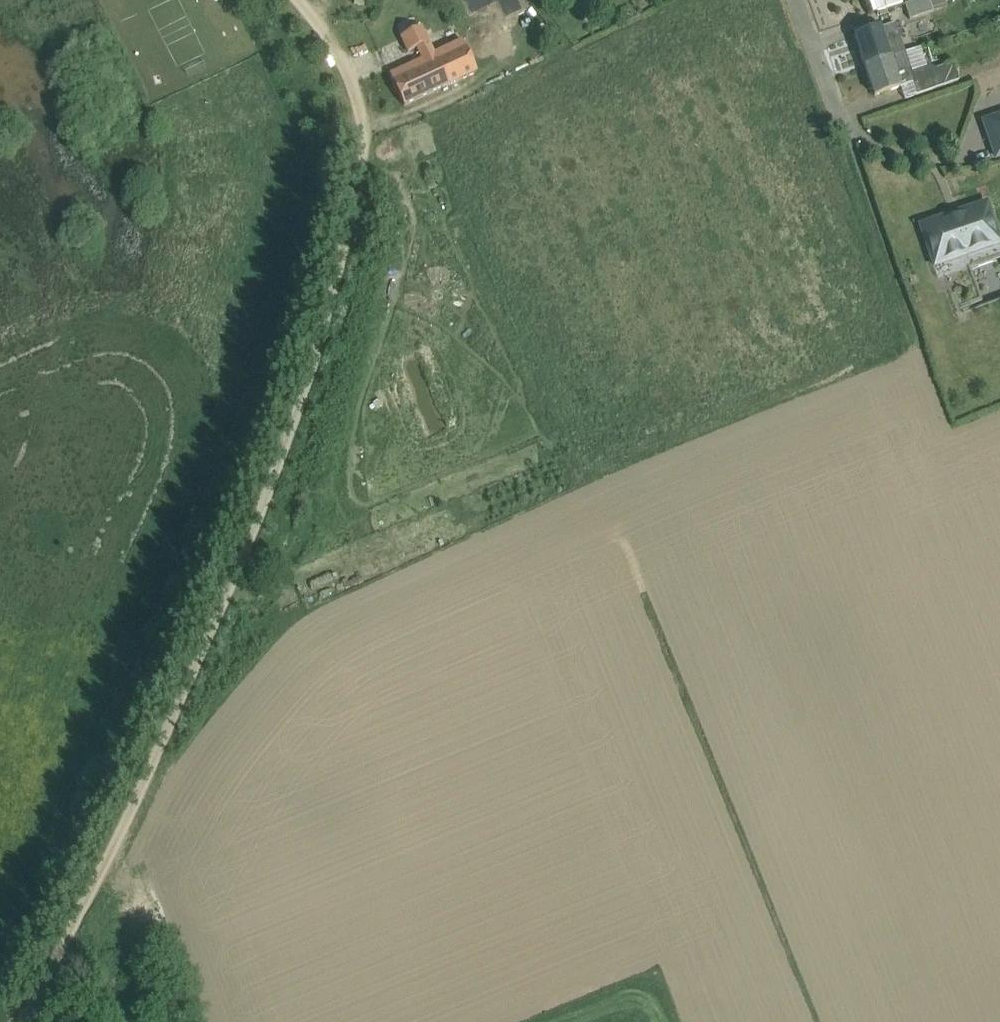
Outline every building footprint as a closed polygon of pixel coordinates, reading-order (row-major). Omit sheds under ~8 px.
[(903,2),(902,0),(869,0),(873,12),(903,2)] [(944,8),(948,7),(946,0),(916,0),(906,3),(910,19),(944,8)] [(854,36),(864,65),(891,56),(906,51),(900,37),(895,22),(854,36)] [(422,58),(389,73),(404,105),(476,72),(461,40),(440,50),(434,53),(422,27),(401,37),(408,52),(417,48),(422,58)] [(874,96),(884,93),(912,83),(916,95),(958,80),(952,63),(936,69),(930,65),(927,66),(920,46),(906,51),(891,56),(864,65),(874,96)] [(984,121),(996,157),(999,155),(999,115),(984,121)] [(920,225),(934,265),(999,242),(999,241),(986,202),(920,225)]
